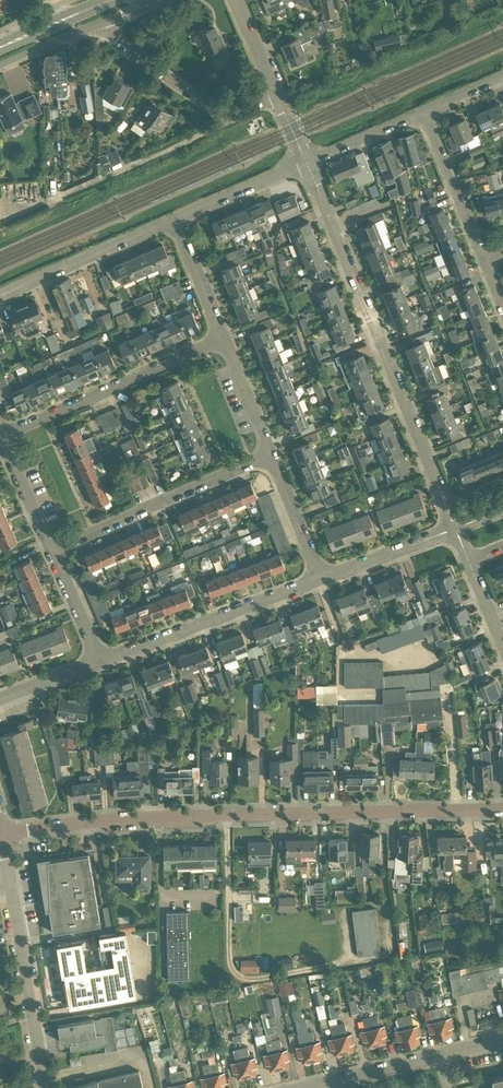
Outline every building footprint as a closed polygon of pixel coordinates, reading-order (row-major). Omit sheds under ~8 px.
[(261,0),(268,15),(281,9),(278,2),(281,0),(262,0),(261,0)] [(325,18),(336,16),(332,0),(325,0),(321,1),(325,18)] [(323,19),(307,26),(312,38),(326,32),(323,19)] [(287,59),(305,51),(302,44),(313,39),(307,26),(289,34),(292,40),(281,45),(287,59)] [(202,42),(206,53),(217,48),(220,53),(226,50),(222,40),(220,41),(214,27),(206,31),(206,30),(200,32),(200,33),(195,36),(198,44),(202,42)] [(399,35),(399,34),(382,38),(384,47),(401,43),(399,35)] [(62,49),(55,52),(57,92),(61,92),(61,84),(66,84),(65,51),(62,49)] [(308,59),(305,51),(287,59),(291,66),(308,59)] [(45,56),(43,59),(44,59),(45,88),(50,88),(51,94),(56,94),(56,92),(57,92),(55,52),(46,56),(45,56)] [(360,60),(358,61),(357,57),(352,58),(353,62),(351,63),(353,68),(361,65),(360,60)] [(231,63),(221,71),(229,82),(240,73),(231,63)] [(125,99),(123,98),(125,93),(129,96),(133,88),(129,86),(114,78),(110,86),(108,85),(102,96),(119,105),(119,104),(121,106),(125,99)] [(289,82),(295,96),(302,93),(296,79),(289,82)] [(82,112),(93,110),(87,83),(80,84),(82,96),(79,97),(82,112)] [(33,94),(19,101),(19,102),(15,104),(11,93),(0,98),(0,116),(5,128),(23,120),(22,119),(26,117),(27,118),(41,112),(33,94)] [(104,117),(103,104),(102,97),(95,98),(94,98),(96,118),(97,118),(104,117)] [(143,130),(159,106),(151,101),(147,108),(145,107),(139,116),(140,117),(135,124),(143,130)] [(499,134),(502,133),(502,129),(499,120),(502,119),(502,111),(499,103),(487,109),(499,134)] [(169,114),(159,106),(143,130),(151,135),(156,128),(160,130),(166,122),(170,125),(175,117),(169,114)] [(499,134),(487,109),(475,114),(481,128),(487,126),(492,138),(499,134)] [(482,146),(478,134),(471,137),(464,119),(450,125),(453,133),(447,136),(453,151),(457,149),(458,143),(466,140),(469,148),(468,149),(471,156),(484,150),(482,146)] [(478,134),(482,146),(489,143),(488,139),(488,140),(484,130),(477,133),(478,134)] [(406,135),(413,163),(422,160),(423,163),(427,162),(425,156),(426,155),(424,148),(420,150),(415,132),(406,135)] [(413,163),(406,135),(396,138),(403,165),(408,164),(409,167),(414,166),(413,163)] [(395,179),(399,194),(410,192),(405,170),(403,171),(390,140),(381,144),(394,175),(395,179)] [(381,144),(373,147),(385,178),(394,175),(381,144)] [(129,157),(130,160),(142,155),(139,148),(127,153),(128,155),(129,157)] [(100,155),(105,167),(121,160),(116,149),(100,155)] [(330,165),(336,180),(350,174),(354,176),(358,186),(374,179),(363,152),(354,155),(330,165)] [(471,161),(474,168),(485,163),(482,156),(471,161)] [(486,180),(485,174),(476,176),(477,181),(479,182),(486,180)] [(493,182),(496,182),(495,174),(487,176),(488,181),(492,181),(493,182)] [(498,188),(496,182),(493,182),(492,181),(488,181),(490,189),(498,188)] [(375,184),(368,187),(373,197),(379,195),(375,184)] [(430,202),(436,199),(433,190),(426,192),(428,196),(430,202)] [(294,195),(281,200),(275,203),(281,220),(300,211),(294,195)] [(500,212),(496,195),(483,198),(486,216),(487,215),(500,212)] [(364,202),(366,208),(379,203),(376,197),(364,202)] [(260,202),(247,207),(258,232),(264,229),(263,227),(272,223),(270,218),(272,218),(271,215),(276,213),(269,198),(260,202)] [(420,214),(419,209),(417,199),(410,200),(414,216),(420,214)] [(437,209),(435,203),(425,207),(427,213),(437,209)] [(258,232),(247,207),(236,212),(243,230),(251,227),(254,233),(258,232)] [(435,227),(448,222),(443,210),(443,209),(430,214),(435,227)] [(243,230),(236,212),(224,217),(231,235),(243,230)] [(382,212),(376,214),(362,220),(364,226),(357,229),(357,230),(362,242),(380,235),(375,223),(384,219),(382,212)] [(231,235),(224,217),(212,222),(219,240),(231,235)] [(292,244),(314,235),(309,222),(301,225),(298,219),(284,225),(286,231),(292,244)] [(448,222),(435,227),(441,239),(453,234),(448,222)] [(426,223),(417,227),(420,234),(429,230),(426,223)] [(453,234),(441,239),(436,241),(441,253),(458,247),(453,234)] [(319,247),(314,235),(292,244),(297,256),(301,254),(319,247)] [(385,247),(380,235),(362,242),(367,255),(385,247)] [(396,244),(403,241),(400,235),(394,238),(396,244)] [(270,237),(264,239),(267,248),(273,246),(270,237)] [(267,248),(264,239),(258,242),(261,251),(267,248)] [(403,241),(396,244),(399,250),(405,248),(403,241)] [(427,241),(422,243),(423,246),(421,247),(422,251),(430,248),(427,241)] [(423,246),(422,243),(414,246),(417,253),(422,251),(421,247),(423,246)] [(150,250),(158,267),(161,274),(162,274),(161,272),(176,266),(171,253),(167,255),(163,244),(150,250)] [(241,258),(246,256),(242,247),(237,249),(240,255),(241,258)] [(319,247),(301,254),(306,267),(324,260),(319,247)] [(385,247),(367,255),(373,267),(390,260),(394,259),(392,253),(388,254),(385,247)] [(463,259),(458,247),(441,253),(446,266),(463,259)] [(227,261),(240,255),(237,249),(224,255),(227,261)] [(158,267),(150,250),(138,255),(146,273),(158,267)] [(146,273),(138,255),(126,260),(134,278),(146,273)] [(221,272),(226,283),(243,276),(242,276),(238,265),(243,263),(241,258),(240,255),(227,261),(229,267),(220,271),(221,272)] [(463,259),(446,266),(449,274),(445,276),(447,281),(469,272),(468,272),(463,259)] [(126,260),(114,265),(106,269),(111,281),(119,277),(122,283),(134,278),(126,260)] [(329,272),(324,260),(306,267),(311,280),(307,282),(309,288),(324,282),(321,276),(329,273),(329,272)] [(390,260),(373,267),(378,280),(377,280),(378,280),(386,277),(388,283),(407,275),(405,270),(400,272),(400,271),(395,273),(390,260)] [(285,261),(279,262),(280,269),(287,269),(286,263),(285,261)] [(437,266),(432,268),(433,272),(431,273),(433,276),(440,274),(437,266)] [(270,280),(276,278),(272,268),(266,271),(270,280)] [(433,272),(432,268),(424,271),(427,279),(433,276),(431,273),(433,272)] [(243,276),(226,283),(231,295),(248,288),(245,281),(248,280),(246,274),(242,276),(243,276)] [(390,289),(383,293),(388,305),(406,298),(401,285),(410,282),(407,275),(388,283),(390,289)] [(60,282),(78,325),(84,322),(79,310),(81,309),(68,278),(60,282)] [(276,278),(270,280),(266,282),(267,285),(269,285),(270,288),(273,287),(273,288),(279,286),(276,278)] [(438,288),(434,278),(428,281),(432,291),(438,288)] [(168,292),(181,287),(178,279),(165,285),(168,292)] [(78,325),(60,282),(51,285),(64,316),(70,329),(78,325)] [(326,288),(324,282),(309,288),(312,294),(317,292),(322,305),(339,298),(334,286),(334,285),(326,288)] [(168,292),(165,285),(159,288),(162,295),(168,292)] [(479,298),(474,285),(456,293),(458,299),(456,300),(458,306),(479,298)] [(181,287),(168,292),(171,299),(184,293),(181,287)] [(248,288),(231,295),(236,307),(252,300),(248,288)] [(430,295),(433,302),(447,296),(445,289),(430,295)] [(141,296),(143,301),(153,297),(150,292),(141,296)] [(171,299),(168,292),(162,295),(165,302),(171,299)] [(423,306),(430,303),(427,295),(420,298),(423,306)] [(143,301),(141,296),(133,299),(135,304),(143,301)] [(344,311),(339,298),(322,305),(327,318),(344,311)] [(406,298),(388,305),(388,306),(386,307),(388,313),(391,312),(393,318),(411,311),(406,298)] [(479,298),(458,306),(460,312),(468,309),(470,315),(484,310),(479,298)] [(119,299),(117,300),(109,302),(113,314),(122,310),(119,299)] [(153,300),(145,304),(147,309),(156,306),(153,300)] [(257,312),(252,300),(236,307),(240,318),(240,320),(253,315),(255,321),(256,321),(268,316),(269,316),(266,309),(265,309),(265,308),(257,312)] [(22,306),(35,336),(41,333),(38,327),(37,327),(36,324),(35,321),(42,318),(35,301),(22,306)] [(147,309),(145,304),(136,308),(139,313),(147,309)] [(437,314),(448,310),(445,304),(435,308),(437,314)] [(35,336),(22,306),(9,312),(16,329),(24,326),(23,327),(26,335),(28,336),(29,338),(35,336)] [(448,310),(437,314),(438,316),(440,320),(443,319),(450,316),(448,310)] [(489,322),(484,310),(470,315),(475,327),(489,322)] [(186,335),(179,317),(176,311),(170,313),(173,320),(167,323),(174,340),(186,335)] [(344,311),(327,318),(329,323),(328,326),(323,328),(325,333),(332,330),(349,323),(344,311)] [(416,324),(411,311),(393,318),(398,330),(398,331),(406,328),(409,334),(423,329),(421,322),(416,324)] [(121,315),(124,323),(129,321),(126,312),(121,315)] [(186,335),(198,330),(199,329),(191,312),(179,317),(186,335)] [(114,326),(108,313),(96,319),(101,331),(114,326)] [(124,323),(121,315),(116,317),(119,325),(124,323)] [(302,327),(308,324),(305,317),(299,319),(302,327)] [(257,324),(260,330),(251,334),(251,335),(252,335),(256,346),(274,339),(269,326),(274,325),(271,318),(257,324)] [(489,322),(475,327),(470,330),(475,342),(480,340),(480,339),(494,334),(489,322)] [(174,340),(167,323),(155,328),(163,345),(174,340)] [(349,323),(332,330),(337,343),(333,345),(335,351),(349,346),(347,339),(355,336),(355,335),(354,335),(349,323)] [(308,324),(302,327),(305,335),(312,332),(308,324)] [(163,345),(155,328),(143,333),(151,351),(163,345)] [(450,337),(458,335),(455,329),(448,331),(450,337)] [(411,362),(428,355),(423,342),(433,338),(430,331),(411,339),(414,346),(406,349),(411,362)] [(54,333),(54,334),(46,337),(52,353),(60,349),(54,333)] [(151,351),(143,333),(131,338),(139,356),(151,351)] [(296,344),(301,342),(298,333),(293,335),(296,344)] [(499,346),(494,334),(480,339),(480,340),(485,352),(499,346)] [(460,340),(458,335),(450,337),(452,343),(460,340)] [(89,340),(91,345),(100,341),(98,336),(89,340)] [(139,356),(131,338),(119,344),(127,362),(128,361),(139,356)] [(274,339),(256,346),(261,358),(279,351),(274,339)] [(91,345),(89,340),(77,345),(79,351),(91,345)] [(305,350),(301,342),(296,344),(299,353),(305,350)] [(77,345),(65,351),(67,356),(79,351),(77,345)] [(485,352),(490,364),(502,358),(502,357),(499,346),(485,352)] [(96,355),(103,372),(114,367),(114,368),(116,367),(108,349),(96,355)] [(67,356),(65,351),(57,354),(59,360),(67,356)] [(279,351),(261,358),(266,370),(284,363),(279,351)] [(323,356),(321,351),(313,354),(315,359),(323,356)] [(354,358),(352,351),(337,357),(340,364),(345,377),(367,367),(362,355),(363,355),(362,355),(354,358)] [(443,354),(446,362),(456,358),(453,353),(451,354),(450,351),(443,354)] [(460,362),(468,359),(465,353),(458,356),(460,362)] [(96,355),(84,360),(91,378),(103,372),(96,355)] [(434,367),(428,355),(411,362),(416,374),(434,367)] [(309,367),(314,365),(311,356),(305,358),(309,367)] [(41,361),(43,366),(52,363),(50,357),(41,361)] [(490,364),(492,370),(485,373),(487,379),(488,378),(502,373),(502,358),(490,364)] [(470,365),(468,359),(460,362),(462,368),(470,365)] [(91,378),(84,360),(72,365),(79,383),(91,378)] [(43,366),(41,361),(32,365),(35,370),(43,366)] [(284,363),(266,370),(271,383),(289,375),(284,363)] [(27,371),(25,365),(16,369),(18,374),(27,371)] [(72,365),(60,371),(68,388),(79,383),(72,365)] [(314,365),(309,367),(313,376),(318,373),(314,365)] [(434,367),(416,374),(421,387),(429,384),(432,390),(446,385),(438,365),(434,367)] [(367,367),(345,377),(343,377),(346,383),(352,380),(355,387),(372,380),(367,367)] [(68,388),(60,371),(48,376),(56,394),(68,388)] [(488,378),(491,384),(497,381),(500,388),(502,387),(502,373),(488,378)] [(289,375),(271,383),(276,395),(293,388),(289,375)] [(56,394),(48,376),(36,381),(44,399),(56,394)] [(0,380),(0,388),(8,383),(6,377),(0,380)] [(470,386),(477,383),(475,377),(467,380),(470,386)] [(372,380),(355,387),(360,400),(377,393),(372,380)] [(36,381),(24,387),(32,404),(44,399),(36,381)] [(165,401),(184,393),(178,381),(160,388),(163,396),(157,398),(159,403),(165,400),(165,401)] [(316,393),(321,391),(318,382),(312,384),(316,393)] [(0,388),(0,395),(11,390),(8,383),(0,388)] [(480,389),(477,383),(470,386),(472,392),(480,389)] [(446,385),(432,390),(434,396),(426,399),(426,400),(427,400),(431,412),(449,405),(444,392),(448,390),(446,385)] [(330,397),(337,394),(334,386),(327,389),(330,397)] [(0,395),(0,400),(1,402),(4,401),(8,409),(17,405),(20,410),(21,409),(32,404),(24,387),(12,392),(11,390),(0,395)] [(298,400),(293,388),(276,395),(281,407),(298,400)] [(321,391),(316,393),(319,401),(325,399),(321,391)] [(165,400),(159,403),(161,409),(162,408),(165,415),(171,413),(189,405),(184,393),(165,401),(165,400)] [(377,393),(360,400),(363,406),(356,409),(361,421),(377,415),(375,409),(383,406),(382,405),(377,393)] [(340,402),(337,394),(330,397),(333,404),(340,402)] [(298,400),(281,407),(281,408),(278,409),(280,415),(283,413),(286,419),(303,412),(298,400)] [(480,411),(487,407),(485,401),(477,404),(480,411)] [(126,418),(133,415),(128,402),(121,405),(126,418)] [(467,412),(473,410),(470,402),(464,404),(467,412)] [(189,405),(171,413),(176,425),(194,417),(189,405)] [(454,418),(449,405),(431,412),(437,425),(454,418)] [(116,407),(109,410),(117,428),(123,425),(116,407)] [(490,413),(487,407),(480,411),(482,417),(490,413)] [(117,428),(109,410),(103,413),(111,430),(117,428)] [(302,434),(315,429),(313,422),(308,424),(303,412),(286,419),(290,430),(290,432),(299,428),(302,434)] [(111,430),(103,413),(97,416),(104,433),(111,430)] [(133,415),(126,418),(129,424),(136,421),(133,415)] [(377,415),(361,421),(363,427),(366,427),(370,425),(376,438),(393,431),(388,418),(380,421),(377,415)] [(199,429),(194,417),(176,425),(181,437),(199,429)] [(454,418),(437,425),(442,438),(441,438),(442,438),(449,435),(452,441),(466,435),(461,423),(457,425),(454,418)] [(69,446),(84,439),(78,427),(63,434),(69,446)] [(199,429),(181,437),(174,440),(180,452),(187,449),(205,441),(199,429)] [(493,430),(487,433),(490,440),(496,438),(493,430)] [(138,442),(143,440),(139,431),(134,433),(138,442)] [(398,443),(393,431),(376,438),(381,450),(398,443)] [(316,432),(303,437),(306,443),(293,449),(293,450),(298,461),(316,454),(311,441),(319,438),(316,432)] [(490,440),(487,433),(481,435),(484,443),(490,440)] [(127,448),(136,444),(131,434),(126,437),(127,440),(124,442),(126,448),(127,448)] [(461,440),(464,448),(470,445),(468,437),(461,440)] [(89,451),(84,439),(69,446),(74,458),(89,451)] [(147,448),(143,440),(138,442),(141,450),(147,448)] [(464,448),(461,440),(449,445),(452,453),(458,450),(464,448)] [(210,453),(205,441),(187,449),(191,459),(188,460),(188,461),(191,468),(204,462),(202,457),(210,453)] [(398,443),(381,450),(386,463),(403,456),(398,443)] [(136,444),(127,448),(130,456),(139,452),(136,444)] [(345,456),(350,454),(347,445),(342,447),(345,456)] [(356,460),(362,458),(359,449),(353,452),(356,460)] [(94,463),(89,451),(74,458),(80,470),(94,463)] [(316,454),(298,461),(303,473),(321,466),(316,454)] [(354,462),(350,454),(345,456),(348,464),(354,462)] [(495,454),(483,459),(488,473),(501,468),(495,454)] [(403,456),(386,463),(391,476),(386,478),(389,484),(403,478),(401,472),(409,469),(408,468),(403,456)] [(145,468),(152,464),(149,457),(142,460),(145,468)] [(365,465),(362,458),(356,460),(359,467),(365,465)] [(483,459),(471,464),(477,478),(488,473),(483,459)] [(94,463),(80,470),(85,482),(100,475),(94,463)] [(152,464),(145,468),(153,485),(160,482),(152,464)] [(477,478),(471,464),(459,469),(461,473),(454,476),(458,485),(464,483),(477,478)] [(326,478),(321,466),(303,473),(308,485),(326,478)] [(143,469),(130,475),(133,480),(139,477),(145,474),(143,469)] [(145,474),(139,477),(144,489),(150,486),(145,474)] [(105,487),(100,475),(85,482),(90,494),(105,487)] [(365,476),(367,488),(375,487),(373,475),(365,476)] [(139,477),(133,480),(138,492),(144,489),(139,477)] [(330,490),(326,478),(308,485),(312,496),(313,498),(321,494),(324,501),(337,495),(334,488),(334,489),(334,488),(330,490)] [(133,480),(126,483),(132,495),(132,494),(138,492),(133,480)] [(238,488),(245,502),(257,497),(251,483),(238,488)] [(110,500),(105,487),(90,494),(96,506),(110,500)] [(238,488),(226,493),(233,507),(245,502),(238,488)] [(405,500),(413,520),(428,514),(419,492),(413,494),(414,496),(405,500)] [(226,493),(214,499),(221,513),(227,510),(229,516),(235,513),(233,507),(226,493)] [(259,504),(272,499),(269,493),(257,498),(259,504)] [(340,502),(337,495),(324,501),(326,507),(340,502)] [(221,513),(214,499),(202,504),(209,518),(221,513)] [(272,499),(259,504),(262,510),(274,505),(272,499)] [(405,500),(390,505),(398,525),(413,520),(405,500)] [(209,518),(202,504),(190,509),(197,523),(209,518)] [(274,505),(262,510),(264,516),(277,511),(274,505)] [(398,525),(390,505),(375,511),(383,531),(398,525)] [(182,522),(174,526),(178,535),(186,532),(185,529),(197,523),(190,509),(178,515),(182,522)] [(277,511),(264,516),(267,522),(279,517),(277,511)] [(353,519),(361,539),(376,534),(368,513),(353,519)] [(281,523),(279,517),(267,522),(269,528),(281,523)] [(7,518),(0,521),(0,535),(12,530),(7,518)] [(361,539),(353,519),(339,524),(346,545),(361,539)] [(253,524),(255,529),(264,525),(262,520),(253,524)] [(281,523),(269,528),(271,534),(284,529),(281,523)] [(145,529),(151,544),(153,548),(167,542),(165,538),(173,534),(170,529),(161,533),(157,524),(145,529)] [(255,529),(253,524),(245,527),(247,532),(255,529)] [(346,545),(339,524),(331,527),(330,525),(323,528),(331,550),(346,545)] [(231,533),(233,538),(239,535),(238,530),(237,530),(235,525),(229,528),(231,533)] [(145,529),(133,535),(139,549),(151,544),(145,529)] [(284,529),(271,534),(274,540),(286,535),(284,529)] [(0,535),(0,542),(3,549),(17,542),(12,530),(0,535)] [(233,538),(231,533),(223,536),(225,541),(233,538)] [(139,549),(133,535),(121,540),(127,554),(139,549)] [(288,541),(286,535),(274,540),(276,546),(288,541)] [(121,540),(109,545),(115,559),(127,554),(121,540)] [(291,548),(288,541),(276,546),(279,553),(291,548)] [(115,559),(109,545),(97,550),(103,565),(115,559)] [(103,565),(97,550),(85,556),(90,569),(91,570),(92,570),(103,565)] [(280,553),(267,558),(272,572),(285,568),(280,553)] [(272,572),(267,558),(255,562),(260,577),(272,572)] [(20,579),(35,572),(29,560),(15,566),(20,579)] [(260,577),(255,562),(242,567),(248,582),(260,577)] [(495,568),(500,582),(502,581),(502,565),(495,568)] [(135,572),(137,577),(144,574),(141,566),(134,568),(135,572)] [(442,590),(456,585),(454,581),(455,580),(452,572),(449,566),(439,571),(441,576),(444,575),(437,578),(432,580),(437,592),(442,590)] [(248,582),(242,567),(230,571),(236,586),(248,582)] [(91,570),(90,569),(79,574),(81,580),(94,575),(92,570),(91,570)] [(230,571),(218,576),(223,591),(236,586),(230,571)] [(40,584),(35,572),(20,579),(26,591),(40,584)] [(394,594),(407,589),(401,573),(388,578),(394,594)] [(96,581),(94,575),(81,580),(84,586),(96,581)] [(211,595),(223,591),(218,576),(206,580),(205,577),(197,580),(202,592),(209,590),(211,595)] [(394,594),(388,578),(375,583),(378,591),(372,593),(381,618),(383,617),(379,607),(385,605),(382,599),(394,594)] [(411,583),(419,601),(425,598),(418,580),(411,583)] [(96,581),(84,586),(87,592),(99,587),(96,581)] [(185,589),(173,593),(178,607),(191,603),(189,598),(195,595),(191,583),(184,585),(185,589)] [(45,597),(40,584),(26,591),(31,603),(45,597)] [(456,585),(442,590),(447,603),(461,597),(456,585)] [(99,587),(87,592),(89,598),(102,593),(99,587)] [(381,618),(372,593),(366,595),(363,587),(350,592),(356,609),(355,609),(358,616),(371,611),(374,621),(381,618)] [(345,613),(355,609),(356,609),(350,592),(337,597),(339,603),(333,605),(340,623),(347,621),(345,613)] [(102,593),(89,598),(92,604),(104,599),(102,593)] [(178,607),(173,593),(161,598),(166,612),(178,607)] [(45,597),(31,603),(36,615),(51,609),(45,597)] [(166,612),(161,598),(148,603),(154,617),(166,612)] [(419,601),(424,614),(425,616),(437,611),(438,611),(436,605),(430,607),(426,598),(425,598),(419,601)] [(107,605),(104,599),(92,604),(95,610),(107,605)] [(424,614),(419,601),(412,603),(418,616),(424,614)] [(154,617),(148,603),(136,607),(141,621),(154,617)] [(317,604),(304,609),(312,632),(313,632),(319,630),(318,627),(324,624),(325,629),(326,629),(332,627),(325,608),(319,611),(317,604)] [(8,614),(7,612),(11,611),(8,605),(5,606),(4,606),(0,608),(3,616),(8,614)] [(107,605),(95,610),(97,616),(110,611),(107,605)] [(124,612),(122,606),(110,611),(112,616),(111,617),(117,631),(129,626),(124,612)] [(136,607),(124,612),(129,626),(141,621),(136,607)] [(450,627),(470,619),(468,615),(468,614),(465,607),(451,613),(450,612),(445,614),(445,615),(450,627)] [(293,622),(288,624),(294,641),(301,638),(298,630),(304,628),(307,637),(309,637),(314,635),(313,632),(312,632),(304,609),(291,614),(293,622)] [(110,611),(97,616),(100,622),(111,617),(112,616),(110,611)] [(437,611),(425,616),(427,621),(428,623),(440,618),(437,611)] [(424,614),(418,616),(412,619),(414,625),(427,621),(425,616),(424,614)] [(280,618),(266,623),(273,640),(272,640),(274,646),(275,646),(275,647),(288,642),(288,643),(294,641),(288,624),(283,626),(280,618)] [(412,619),(399,623),(401,630),(414,625),(412,619)] [(470,619),(450,627),(453,634),(459,632),(461,636),(477,630),(475,625),(472,626),(470,619)] [(273,640),(266,623),(253,628),(259,645),(272,640),(273,640)] [(420,639),(426,636),(424,630),(421,623),(415,626),(420,639)] [(6,629),(9,636),(12,634),(20,631),(17,624),(13,626),(9,628),(6,629)] [(56,629),(48,632),(55,653),(70,647),(61,624),(55,627),(56,629)] [(386,629),(389,635),(401,630),(399,624),(386,629)] [(450,646),(449,643),(448,640),(445,641),(443,636),(442,636),(437,624),(430,627),(435,640),(434,640),(436,645),(439,651),(450,646)] [(415,626),(409,628),(414,641),(420,639),(415,626)] [(424,630),(426,636),(429,642),(434,640),(435,640),(430,627),(424,630)] [(414,641),(409,628),(402,630),(407,643),(414,641)] [(9,636),(6,629),(0,632),(0,639),(9,636)] [(402,630),(396,633),(401,646),(407,643),(402,630)] [(55,653),(48,632),(33,638),(41,658),(55,653)] [(229,638),(235,654),(247,649),(241,633),(229,638)] [(396,633),(390,635),(395,648),(401,646),(396,633)] [(390,635),(383,637),(388,650),(395,648),(390,635)] [(388,650),(383,637),(377,640),(379,646),(382,653),(388,650)] [(41,658),(33,638),(18,643),(26,664),(41,658)] [(235,654),(229,638),(216,643),(222,659),(222,658),(224,664),(237,659),(235,654)] [(367,650),(379,646),(377,640),(364,644),(367,650)] [(471,660),(484,654),(482,650),(479,642),(466,647),(468,654),(467,654),(467,653),(459,657),(461,663),(462,664),(464,663),(471,661),(471,660)] [(0,650),(0,662),(4,672),(19,667),(11,646),(0,650)] [(192,652),(198,667),(212,662),(205,647),(192,652)] [(198,667),(192,652),(178,657),(184,673),(198,667)] [(265,654),(264,654),(257,657),(263,674),(271,671),(265,654)] [(471,661),(465,663),(469,673),(470,674),(475,672),(489,666),(484,654),(471,660),(471,661)] [(257,657),(249,660),(255,677),(263,674),(257,657)] [(445,664),(447,669),(454,666),(451,660),(444,662),(445,664)] [(155,665),(161,682),(174,677),(168,661),(155,665)] [(447,669),(445,664),(438,668),(442,683),(452,681),(447,669)] [(161,682),(155,665),(142,670),(148,687),(161,682)] [(229,668),(220,671),(226,688),(235,684),(229,668)] [(442,683),(438,668),(430,672),(432,684),(442,683)] [(226,688),(220,671),(211,674),(217,691),(226,688)] [(424,672),(417,673),(418,690),(425,689),(424,672)] [(430,672),(424,672),(425,689),(432,689),(432,684),(430,672)] [(417,673),(410,674),(412,691),(418,690),(417,673)] [(472,680),(470,674),(469,673),(452,680),(455,687),(472,680)] [(131,674),(118,679),(123,694),(126,701),(139,696),(131,674)] [(317,681),(327,684),(329,677),(319,674),(317,681)] [(403,674),(397,675),(398,689),(405,689),(403,674)] [(410,674),(403,674),(405,689),(405,691),(412,691),(410,674)] [(472,680),(473,690),(480,687),(485,699),(490,696),(492,702),(502,700),(502,694),(502,692),(502,691),(498,683),(496,684),(494,678),(490,680),(488,674),(472,680)] [(397,675),(390,676),(391,690),(398,689),(397,675)] [(390,676),(383,676),(383,687),(384,691),(391,690),(390,676)] [(123,694),(118,679),(105,684),(110,699),(123,694)] [(263,706),(262,681),(252,681),(253,706),(263,706)] [(184,685),(190,701),(198,698),(192,682),(184,685)] [(190,701),(184,685),(176,687),(182,704),(190,701)] [(405,689),(398,689),(391,690),(384,691),(385,701),(406,699),(405,691),(405,689)] [(71,718),(74,698),(60,696),(60,698),(58,698),(57,702),(59,704),(57,715),(59,715),(59,716),(71,718)] [(384,701),(384,702),(386,722),(392,721),(403,720),(411,720),(411,723),(433,721),(442,720),(441,698),(440,696),(406,699),(385,701),(384,701)] [(146,699),(151,715),(158,713),(152,697),(146,699)] [(88,700),(74,698),(71,718),(83,720),(84,719),(85,719),(87,708),(89,707),(90,703),(88,702),(88,700)] [(151,715),(146,699),(139,701),(145,717),(151,715)] [(386,722),(384,702),(343,704),(344,713),(344,723),(351,722),(351,723),(373,722),(378,722),(379,722),(386,722)] [(254,710),(254,736),(264,735),(263,709),(254,710)] [(456,716),(458,737),(467,736),(465,715),(456,716)] [(4,748),(29,740),(25,729),(34,726),(32,719),(19,723),(21,729),(0,735),(4,748)] [(113,721),(116,728),(122,726),(120,719),(113,721)] [(344,723),(338,723),(338,725),(338,737),(339,744),(352,743),(351,723),(351,722),(344,723)] [(379,722),(378,722),(371,723),(373,741),(381,741),(380,728),(379,722)] [(427,723),(418,722),(417,731),(426,731),(427,723)] [(495,722),(491,723),(493,742),(501,742),(499,728),(496,729),(495,722)] [(136,723),(130,725),(134,736),(140,733),(136,723)] [(493,742),(491,723),(486,723),(486,726),(485,726),(485,730),(486,743),(493,742)] [(131,739),(126,727),(119,730),(123,742),(131,739)] [(68,728),(67,737),(68,737),(76,739),(77,730),(68,728)] [(178,730),(168,730),(168,736),(172,739),(178,739),(178,730)] [(297,731),(297,738),(297,741),(298,761),(304,761),(304,788),(319,788),(318,750),(305,750),(304,738),(303,738),(303,731),(297,731)] [(68,737),(67,737),(61,736),(53,739),(54,741),(56,745),(58,750),(67,750),(68,737)] [(331,750),(318,750),(319,788),(334,788),(333,769),(332,763),(339,762),(339,744),(338,737),(331,737),(331,750)] [(111,741),(113,747),(121,744),(118,738),(111,741)] [(288,738),(288,741),(287,741),(287,759),(270,760),(270,780),(289,780),(289,772),(298,772),(298,761),(297,741),(297,738),(288,738)] [(32,753),(29,740),(4,748),(8,760),(32,753)] [(415,740),(415,751),(414,775),(416,775),(416,776),(423,776),(423,775),(426,775),(426,777),(432,778),(433,776),(434,761),(430,760),(431,752),(423,752),(424,741),(415,740)] [(115,763),(114,747),(104,748),(105,764),(115,763)] [(104,748),(93,749),(94,765),(105,764),(104,748)] [(137,748),(138,763),(148,762),(147,748),(137,748)] [(58,750),(58,756),(60,765),(70,764),(68,750),(67,750),(58,750)] [(414,775),(415,751),(405,750),(404,759),(399,758),(399,763),(393,762),(392,779),(401,779),(401,774),(414,775)] [(481,751),(483,785),(493,785),(491,763),(490,750),(481,751)] [(202,772),(210,772),(210,782),(225,782),(225,760),(213,760),(213,751),(202,751),(202,772)] [(483,785),(481,751),(472,752),(473,764),(470,764),(471,778),(474,778),(474,786),(483,785)] [(36,765),(32,753),(8,760),(11,772),(36,765)] [(238,782),(258,781),(258,757),(238,758),(238,782)] [(360,758),(361,787),(377,787),(377,773),(369,773),(369,766),(367,766),(367,757),(360,758)] [(361,787),(360,758),(354,758),(354,766),(352,766),(352,773),(344,773),(345,788),(361,787)] [(39,777),(36,765),(11,772),(15,784),(39,777)] [(129,794),(143,793),(142,766),(135,766),(135,769),(127,770),(129,794)] [(192,776),(178,776),(178,791),(193,791),(192,782),(199,782),(199,767),(192,767),(192,776)] [(178,791),(178,776),(178,775),(179,775),(178,770),(165,770),(165,768),(158,768),(159,783),(164,783),(164,792),(178,791)] [(129,794),(127,770),(113,771),(114,795),(129,794)] [(92,774),(85,775),(88,797),(102,796),(100,780),(93,781),(92,774)] [(88,797),(85,775),(79,775),(80,783),(73,783),(74,799),(88,797)] [(43,790),(39,777),(15,784),(19,797),(43,790)] [(46,802),(43,790),(19,797),(22,809),(46,802)] [(368,868),(370,834),(361,833),(360,854),(362,855),(361,864),(355,865),(356,881),(363,880),(362,875),(370,876),(368,868)] [(451,836),(452,865),(453,865),(453,851),(459,851),(460,859),(463,858),(463,870),(476,869),(475,850),(468,850),(466,850),(465,836),(460,836),(460,834),(459,833),(454,833),(452,834),(452,836),(451,836)] [(379,834),(370,834),(368,868),(374,868),(375,855),(377,855),(379,834)] [(407,869),(409,836),(400,835),(399,857),(395,857),(395,873),(407,874),(407,869)] [(418,836),(409,836),(407,869),(422,869),(422,868),(431,867),(429,856),(422,856),(423,852),(417,851),(418,836)] [(452,865),(451,836),(437,836),(437,845),(436,845),(436,850),(437,850),(437,852),(445,851),(445,865),(452,865)] [(502,837),(485,839),(486,847),(487,857),(490,857),(491,865),(500,864),(501,870),(501,876),(501,884),(502,884),(502,846),(502,837)] [(354,868),(353,850),(347,850),(346,838),(328,839),(329,859),(344,858),(344,868),(354,868)] [(286,854),(284,857),(284,859),(286,861),(295,861),(300,861),(300,840),(286,840),(286,854)] [(314,840),(300,840),(300,861),(307,861),(307,860),(308,860),(308,855),(314,855),(315,854),(314,840)] [(249,864),(251,864),(270,863),(269,842),(249,842),(249,864)] [(202,845),(203,865),(216,865),(216,844),(202,845)] [(177,865),(176,845),(163,845),(163,866),(177,865)] [(190,865),(189,845),(176,845),(177,865),(190,865)] [(202,845),(189,845),(190,865),(203,865),(202,845)] [(49,895),(47,896),(53,932),(100,924),(89,853),(70,857),(68,857),(47,860),(49,895)] [(150,856),(133,857),(116,857),(117,880),(133,880),(133,887),(150,887),(150,856)] [(441,865),(438,866),(431,867),(433,878),(443,876),(441,865)] [(238,893),(252,893),(252,885),(238,886),(238,893)] [(317,908),(321,908),(324,908),(323,887),(322,887),(316,887),(317,904),(317,908)] [(337,892),(338,902),(355,902),(354,891),(337,892)] [(296,910),(295,896),(278,896),(278,910),(296,910)] [(101,905),(105,930),(112,929),(108,903),(101,905)] [(485,911),(486,921),(486,922),(494,921),(493,905),(485,906),(485,911)] [(364,915),(375,913),(374,906),(363,908),(364,915)] [(364,915),(363,908),(351,909),(352,916),(364,915)] [(188,911),(166,912),(167,979),(190,978),(188,911)] [(486,921),(485,911),(474,913),(475,920),(477,920),(477,922),(486,921)] [(335,912),(331,912),(321,913),(322,924),(336,922),(335,912)] [(375,913),(364,915),(364,921),(376,920),(375,913)] [(417,914),(418,929),(426,928),(424,913),(417,914)] [(458,913),(441,915),(442,926),(459,924),(458,913)] [(364,921),(364,915),(352,916),(353,923),(364,921)] [(397,937),(403,936),(402,919),(395,919),(397,937)] [(135,929),(133,920),(119,923),(121,931),(135,929)] [(376,920),(364,921),(365,928),(377,926),(376,920)] [(364,921),(353,923),(354,929),(365,928),(364,921)] [(377,926),(365,928),(366,934),(378,933),(377,926)] [(366,934),(365,928),(354,929),(355,936),(366,934)] [(156,943),(156,930),(147,930),(148,943),(156,943)] [(125,931),(100,936),(105,970),(109,969),(110,972),(82,977),(81,972),(87,971),(81,941),(57,945),(62,975),(67,974),(68,980),(66,980),(68,995),(66,995),(67,1004),(70,1004),(70,1006),(115,999),(115,997),(124,995),(125,997),(136,995),(125,931)] [(378,933),(366,934),(367,941),(379,939),(378,933)] [(367,941),(366,934),(355,936),(355,942),(367,941)] [(380,946),(379,939),(367,941),(368,947),(380,946)] [(368,947),(367,941),(355,942),(356,949),(368,947)] [(406,956),(404,941),(398,942),(399,956),(406,956)] [(443,941),(425,944),(426,953),(444,949),(443,941)] [(381,952),(380,946),(368,947),(369,954),(381,952)] [(368,947),(356,949),(357,956),(369,954),(368,947)] [(292,957),(280,959),(282,968),(294,966),(292,957)] [(259,959),(241,959),(241,972),(259,972),(259,959)] [(461,975),(465,992),(487,986),(486,982),(501,979),(502,985),(502,965),(461,975)] [(220,980),(212,981),(212,988),(220,988),(220,980)] [(278,984),(280,995),(287,994),(293,993),(291,981),(278,984)] [(258,983),(244,986),(246,993),(260,989),(258,983)] [(413,984),(406,986),(407,990),(406,991),(410,1008),(418,1006),(414,989),(413,984)] [(320,990),(319,990),(313,992),(316,1006),(323,1004),(320,990)] [(0,994),(0,1014),(8,1011),(1,994),(0,994)] [(278,996),(266,998),(270,1015),(281,1013),(278,996)] [(182,1015),(184,1015),(191,1013),(186,997),(178,1000),(182,1015)] [(348,1000),(351,1014),(358,1012),(355,999),(354,999),(354,997),(348,999),(348,1000)] [(436,1008),(443,1037),(452,1035),(450,1028),(452,1027),(450,1017),(446,1018),(443,1006),(436,1008)] [(474,1006),(467,1007),(470,1031),(499,1027),(498,1017),(476,1020),(474,1006)] [(443,1037),(436,1008),(429,1009),(427,1010),(430,1021),(426,1022),(429,1033),(431,1032),(433,1039),(443,1037)] [(297,1020),(301,1019),(299,1010),(292,1011),(295,1020),(297,1020)] [(376,1014),(374,1015),(369,1016),(376,1046),(385,1043),(383,1036),(386,1035),(383,1025),(379,1026),(376,1014)] [(411,1014),(403,1016),(410,1045),(420,1042),(418,1036),(420,1035),(417,1025),(414,1026),(411,1014)] [(60,1042),(69,1040),(71,1050),(105,1045),(106,1051),(117,1049),(112,1016),(100,1018),(100,1019),(94,1020),(93,1019),(58,1025),(60,1042)] [(376,1046),(369,1016),(361,1018),(364,1030),(359,1031),(362,1041),(365,1040),(367,1048),(376,1046)] [(410,1045),(403,1016),(395,1018),(398,1030),(394,1031),(396,1041),(399,1040),(400,1047),(410,1045)] [(306,1018),(302,1019),(297,1020),(299,1027),(308,1025),(306,1018)] [(251,1022),(253,1031),(254,1035),(261,1033),(258,1020),(251,1022)] [(243,1022),(236,1023),(238,1033),(245,1031),(243,1022)] [(344,1022),(337,1024),(344,1053),(353,1051),(351,1044),(353,1043),(351,1033),(347,1034),(344,1022)] [(344,1053),(337,1024),(329,1026),(331,1037),(328,1038),(330,1049),(333,1048),(334,1056),(344,1053)] [(116,1032),(119,1032),(119,1042),(135,1041),(134,1025),(115,1026),(116,1032)] [(264,1035),(265,1041),(263,1041),(266,1053),(263,1054),(265,1065),(268,1064),(270,1071),(279,1069),(272,1039),(270,1034),(271,1034),(269,1026),(265,1027),(266,1035),(264,1035)] [(238,1042),(236,1034),(234,1027),(230,1028),(234,1043),(238,1042)] [(304,1032),(311,1062),(321,1059),(319,1052),(321,1051),(319,1041),(315,1042),(312,1030),(304,1032)] [(311,1062),(304,1032),(296,1034),(299,1046),(295,1047),(297,1057),(300,1056),(302,1064),(311,1062)] [(272,1039),(279,1069),(288,1067),(287,1059),(289,1059),(286,1049),(282,1050),(279,1038),(272,1039)] [(171,1046),(162,1048),(163,1052),(164,1055),(172,1053),(171,1046)] [(240,1047),(247,1077),(256,1075),(254,1067),(257,1067),(254,1056),(250,1057),(247,1046),(240,1047)] [(247,1077),(240,1047),(232,1049),(234,1061),(230,1062),(233,1072),(236,1072),(237,1079),(247,1077)] [(69,1058),(71,1066),(71,1067),(82,1065),(80,1056),(69,1058)] [(215,1087),(225,1087),(224,1083),(226,1082),(224,1072),(220,1073),(217,1061),(209,1063),(215,1087)] [(209,1063),(201,1065),(204,1077),(200,1078),(203,1087),(205,1087),(215,1087),(209,1063)] [(181,1087),(193,1087),(191,1080),(187,1081),(184,1069),(177,1071),(181,1087)] [(139,1070),(138,1071),(98,1080),(97,1080),(85,1083),(83,1077),(74,1079),(76,1085),(75,1085),(76,1087),(143,1087),(139,1070)] [(177,1071),(173,1072),(168,1073),(171,1085),(167,1086),(167,1087),(181,1087),(177,1071)] [(492,1078),(494,1087),(502,1087),(502,1076),(492,1078)]
